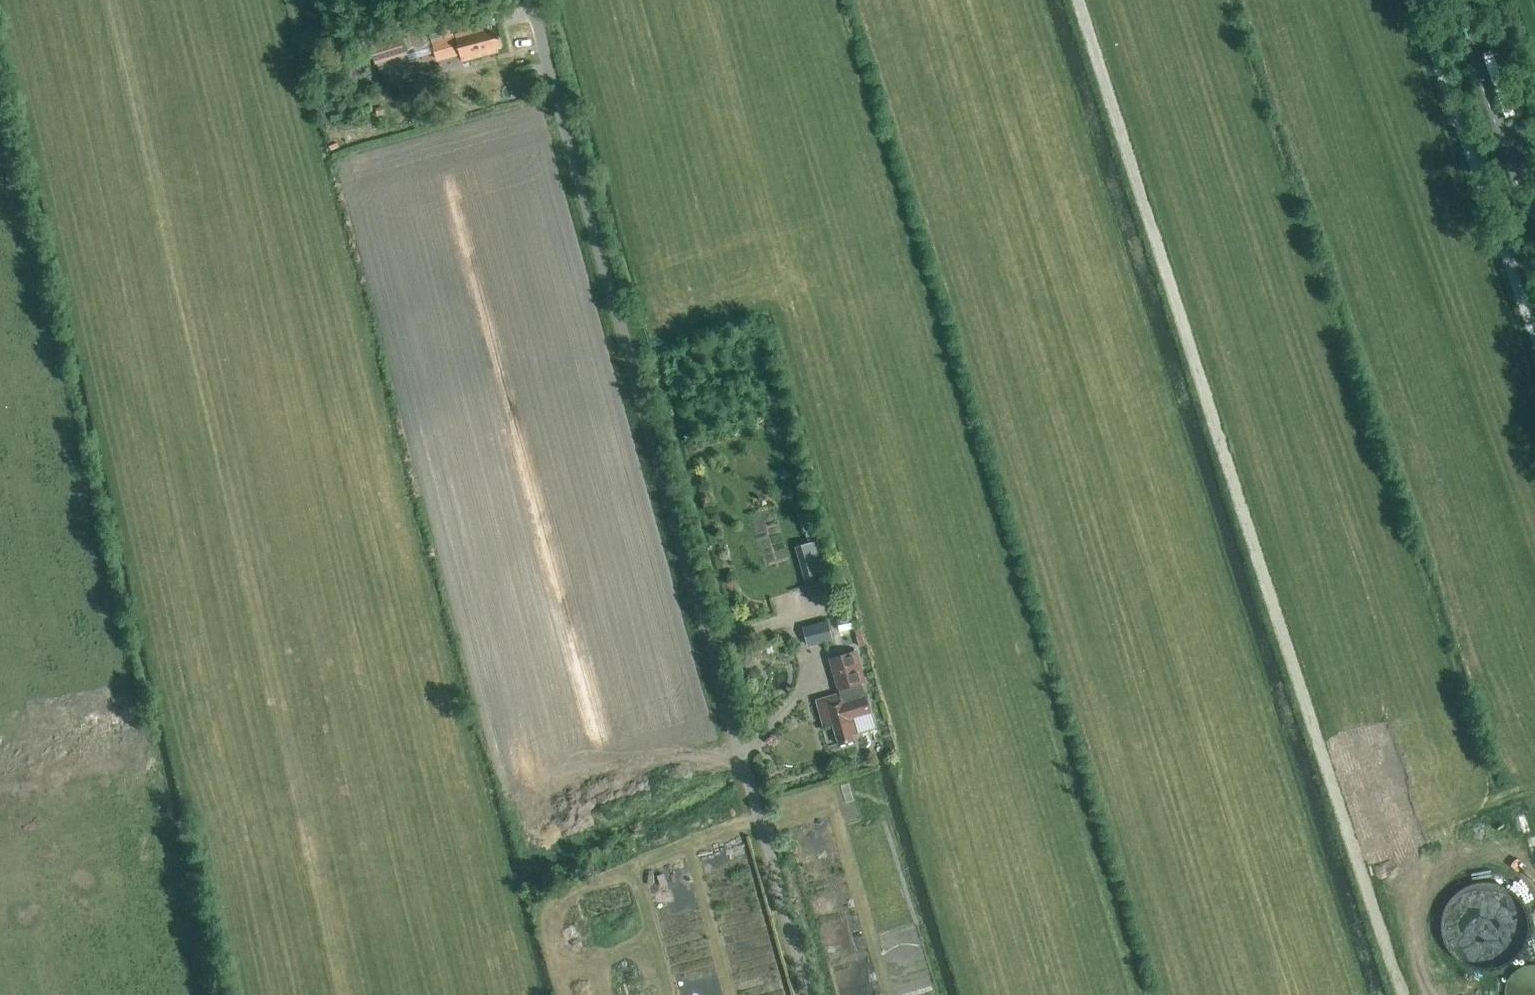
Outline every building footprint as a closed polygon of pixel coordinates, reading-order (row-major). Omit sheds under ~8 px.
[(451,35),(448,22),(427,28),(427,26),(402,33),(403,36),(373,44),(378,63),(408,54),(408,53),(430,47),(430,50),(435,49),(438,61),(460,55),(462,61),(497,53),(496,48),(502,46),(497,28),(491,30),(490,25),(451,35)] [(799,561),(823,555),(819,541),(796,548),(799,561)] [(808,647),(833,640),(828,620),(803,627),(808,647)] [(852,734),(874,728),(853,652),(829,659),(840,694),(816,701),(823,726),(833,723),(839,744),(853,740),(852,734)] [(1466,939),(1468,955),(1517,951),(1515,933),(1524,933),(1520,885),(1450,890),(1454,940),(1466,939)] [(1502,976),(1497,987),(1497,994),(1534,994),(1534,965),(1524,964),(1512,967),(1502,976)]
